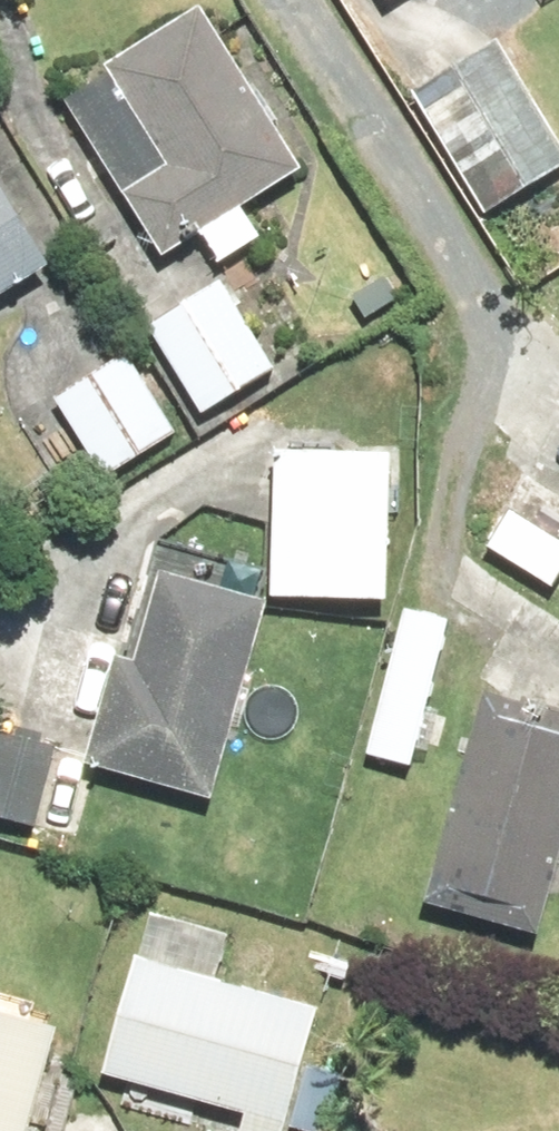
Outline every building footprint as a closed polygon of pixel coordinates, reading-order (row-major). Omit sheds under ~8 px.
[(214,11),(76,102),(174,258),(314,171),(214,11)] [(424,93),(492,204),(558,163),(558,150),(500,54),(424,93)] [(58,269),(0,171),(0,303),(58,269)] [(227,282),(155,316),(215,415),(283,374),(227,282)] [(137,354),(58,400),(109,482),(187,434),(137,354)] [(294,456),(292,596),(402,601),(411,458),(294,456)] [(121,654),(89,760),(222,800),(281,610),(175,577),(149,662),(121,654)] [(433,891),(558,912),(558,909),(558,720),(489,694),(433,891)] [(0,736),(0,820),(35,832),(68,741),(7,719),(0,736)] [(111,1075),(246,1111),(241,1130),(300,1130),(334,1007),(226,978),(237,935),(156,912),(111,1075)] [(69,1020),(0,1000),(0,1130),(38,1130),(69,1020)]
